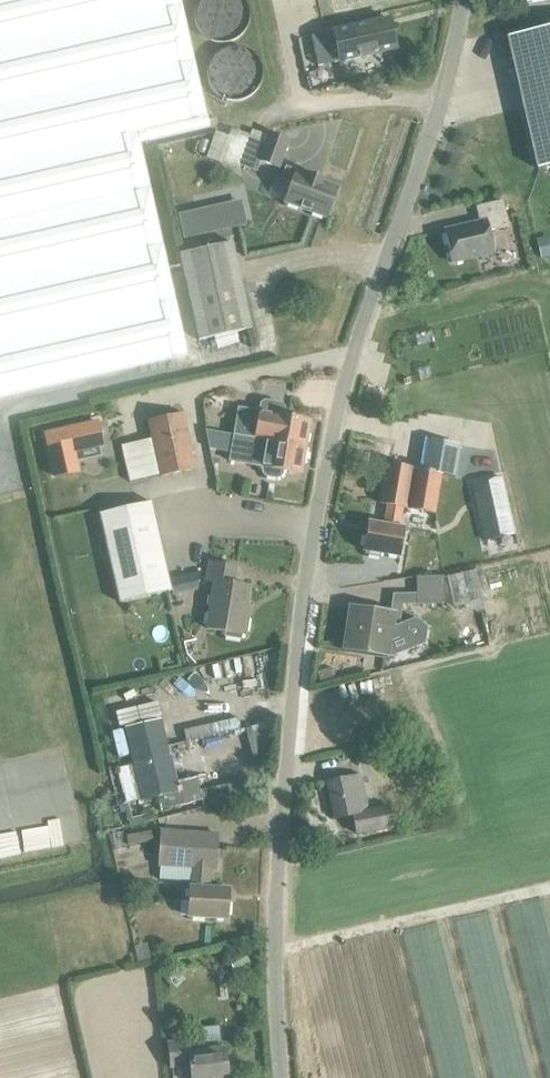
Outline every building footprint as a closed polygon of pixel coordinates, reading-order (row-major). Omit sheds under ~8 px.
[(187,355),(139,143),(208,127),(180,0),(0,0),(0,398),(187,355)] [(253,14),(253,9),(251,3),(249,0),(203,0),(202,2),(200,6),(199,12),(199,18),(200,23),(205,32),(208,35),(213,39),(219,41),(223,42),(230,41),(235,40),(243,35),(247,31),(251,25),(252,21),(253,16),(253,14)] [(390,25),(389,21),(389,19),(324,33),(311,36),(317,66),(318,66),(340,61),(395,49),(390,25)] [(549,166),(549,27),(507,37),(537,169),(549,166)] [(265,73),(265,72),(263,63),(260,57),(258,53),(253,49),(248,46),(242,45),(237,44),(233,45),(227,46),(223,48),(218,52),(215,56),(212,61),(210,67),(210,72),(210,76),(212,82),(214,86),(217,90),(225,96),(231,98),(235,99),(241,99),(247,98),(251,95),(256,92),(262,85),(264,78),(265,73)] [(268,137),(251,131),(239,164),(255,170),(259,160),(278,167),(287,140),(269,133),(268,137)] [(285,166),(280,178),(291,182),(283,202),(325,217),(336,187),(321,182),(321,180),(307,174),(307,177),(296,172),(296,170),(285,166)] [(178,212),(184,236),(247,223),(242,199),(178,212)] [(508,226),(502,200),(475,206),(479,222),(444,230),(451,262),(492,253),(487,231),(508,226)] [(536,240),(540,258),(549,256),(549,242),(549,237),(536,240)] [(198,341),(250,329),(231,242),(179,254),(198,341)] [(466,440),(469,423),(463,422),(467,397),(403,386),(386,483),(383,483),(379,503),(387,505),(401,507),(434,513),(440,474),(454,476),(460,439),(466,440)] [(237,408),(232,435),(304,447),(304,444),(307,442),(308,435),(306,432),(308,420),(282,416),(283,408),(280,404),(264,401),(260,404),(258,411),(237,408)] [(159,477),(194,469),(182,413),(147,421),(159,477)] [(72,451),(98,445),(103,444),(98,422),(46,434),(55,477),(77,473),(75,462),(72,451)] [(304,447),(232,435),(228,460),(262,466),(261,470),(263,474),(266,476),(275,478),(279,476),(281,473),(282,470),(299,473),(301,461),(304,459),(305,452),(303,449),(304,447)] [(500,477),(472,484),(484,540),(512,534),(500,477)] [(118,602),(171,590),(151,502),(98,514),(118,602)] [(398,527),(401,507),(387,505),(384,524),(368,522),(363,551),(368,551),(368,554),(378,556),(378,553),(399,557),(403,528),(398,527)] [(475,561),(445,569),(454,606),(484,598),(475,561)] [(248,586),(234,584),(236,566),(208,562),(205,580),(214,582),(211,596),(208,597),(207,604),(210,607),(206,629),(225,632),(224,636),(240,638),(240,634),(244,635),(247,616),(243,615),(248,586)] [(198,573),(173,575),(175,590),(199,588),(198,573)] [(390,655),(390,653),(392,642),(400,638),(411,647),(425,642),(427,627),(415,618),(399,624),(402,605),(420,605),(420,613),(441,613),(441,604),(443,604),(443,576),(416,576),(416,594),(392,594),(390,614),(353,608),(347,648),(384,654),(390,655)] [(132,764),(168,755),(160,720),(124,728),(132,764)] [(267,725),(246,730),(254,764),(258,766),(263,766),(267,725)] [(364,761),(382,758),(379,743),(361,747),(364,761)] [(132,764),(133,765),(118,769),(126,802),(140,798),(140,800),(142,799),(141,799),(166,793),(169,807),(201,800),(196,777),(174,782),(168,755),(132,764)] [(368,810),(360,775),(327,782),(335,819),(352,815),(356,834),(391,827),(387,806),(368,810)] [(214,869),(216,834),(161,830),(158,866),(191,868),(190,886),(189,886),(187,916),(226,919),(228,889),(209,887),(210,869),(214,869)] [(128,845),(151,840),(149,832),(127,836),(128,845)] [(191,1077),(226,1077),(224,1054),(226,1053),(226,1052),(224,1052),(223,1048),(189,1052),(188,1041),(168,1043),(170,1067),(189,1065),(191,1077)]
